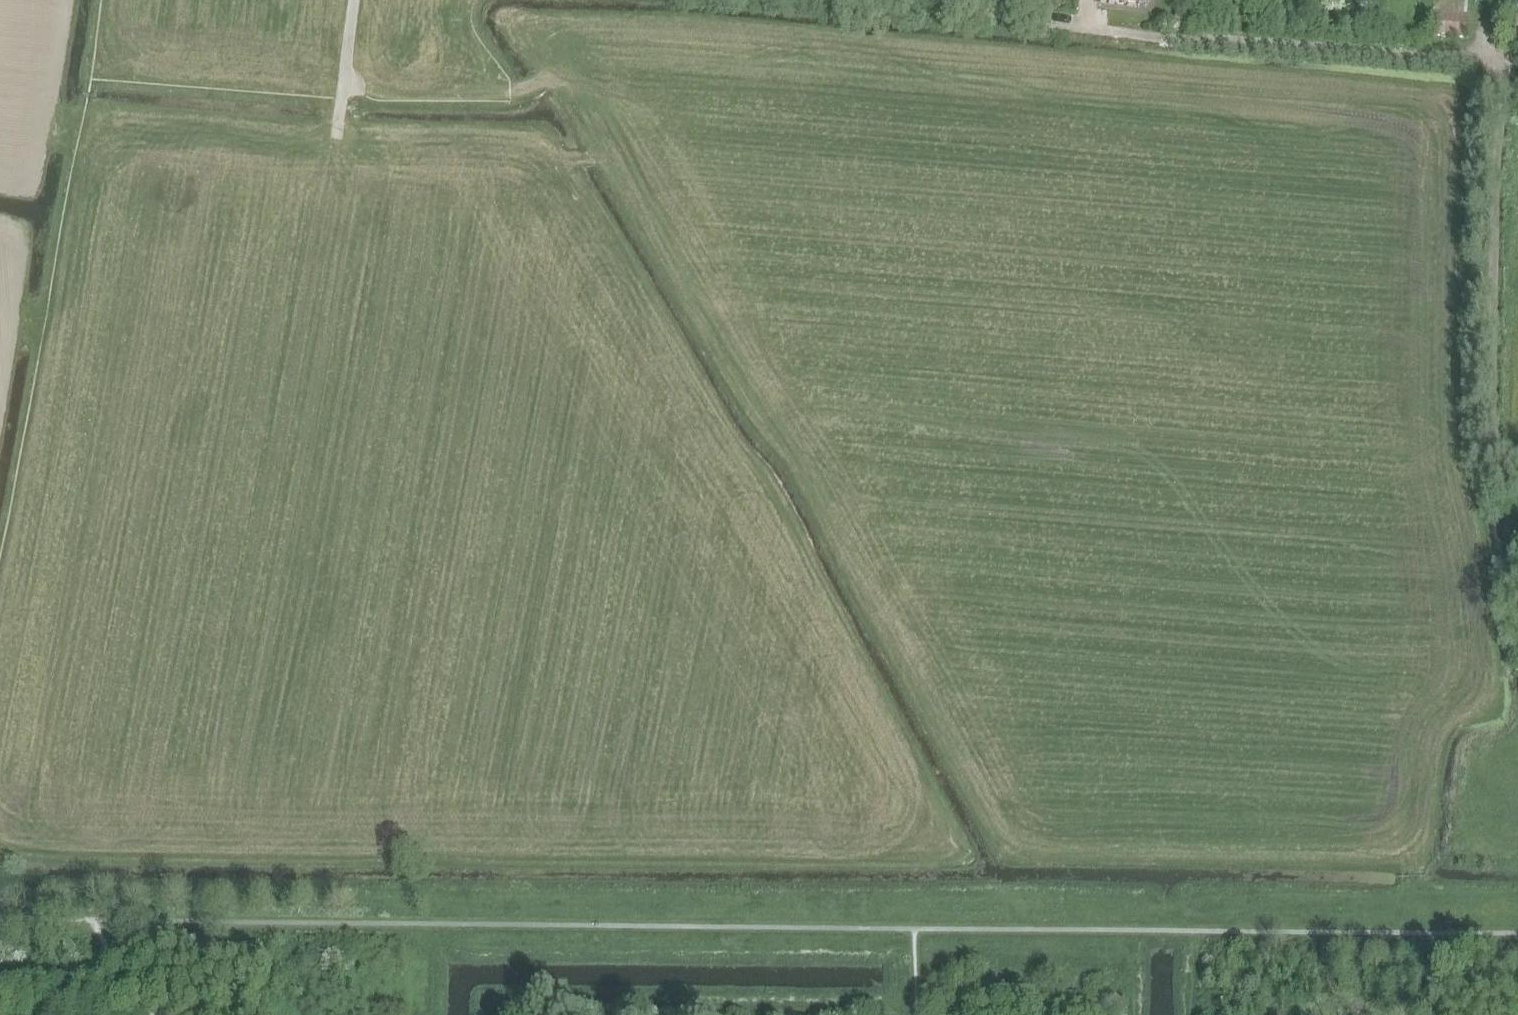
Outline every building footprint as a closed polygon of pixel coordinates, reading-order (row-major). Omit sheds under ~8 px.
[(1461,0),(1433,0),(1430,37),(1464,39),(1468,1),(1461,0)]
